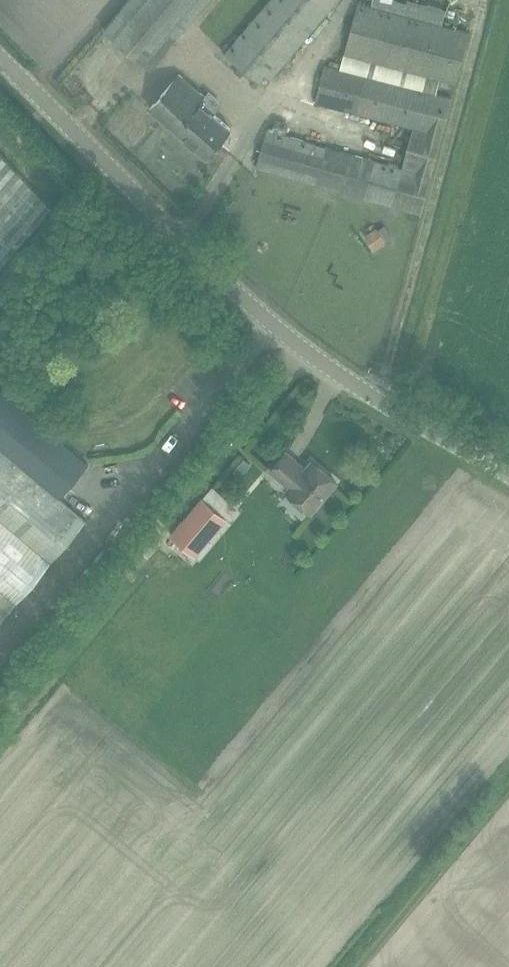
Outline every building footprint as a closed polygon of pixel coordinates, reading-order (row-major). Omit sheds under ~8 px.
[(264,87),(338,0),(270,0),(225,53),(264,87)] [(441,79),(456,83),(470,33),(358,3),(341,70),(326,66),(316,102),(414,128),(401,169),(285,135),(287,126),(274,122),(273,128),(268,127),(267,130),(266,130),(256,167),(421,214),(452,98),(437,94),(441,79)] [(150,108),(206,157),(230,128),(200,102),(205,96),(179,74),(150,108)] [(54,211),(0,159),(0,274),(54,211)] [(97,510),(70,488),(89,466),(0,390),(0,624),(97,510)] [(286,452),(273,467),(270,470),(290,487),(287,491),(311,511),(336,482),(311,461),(305,469),(286,452)] [(209,490),(202,498),(171,534),(195,555),(226,519),(227,518),(218,511),(224,503),(209,490)]
